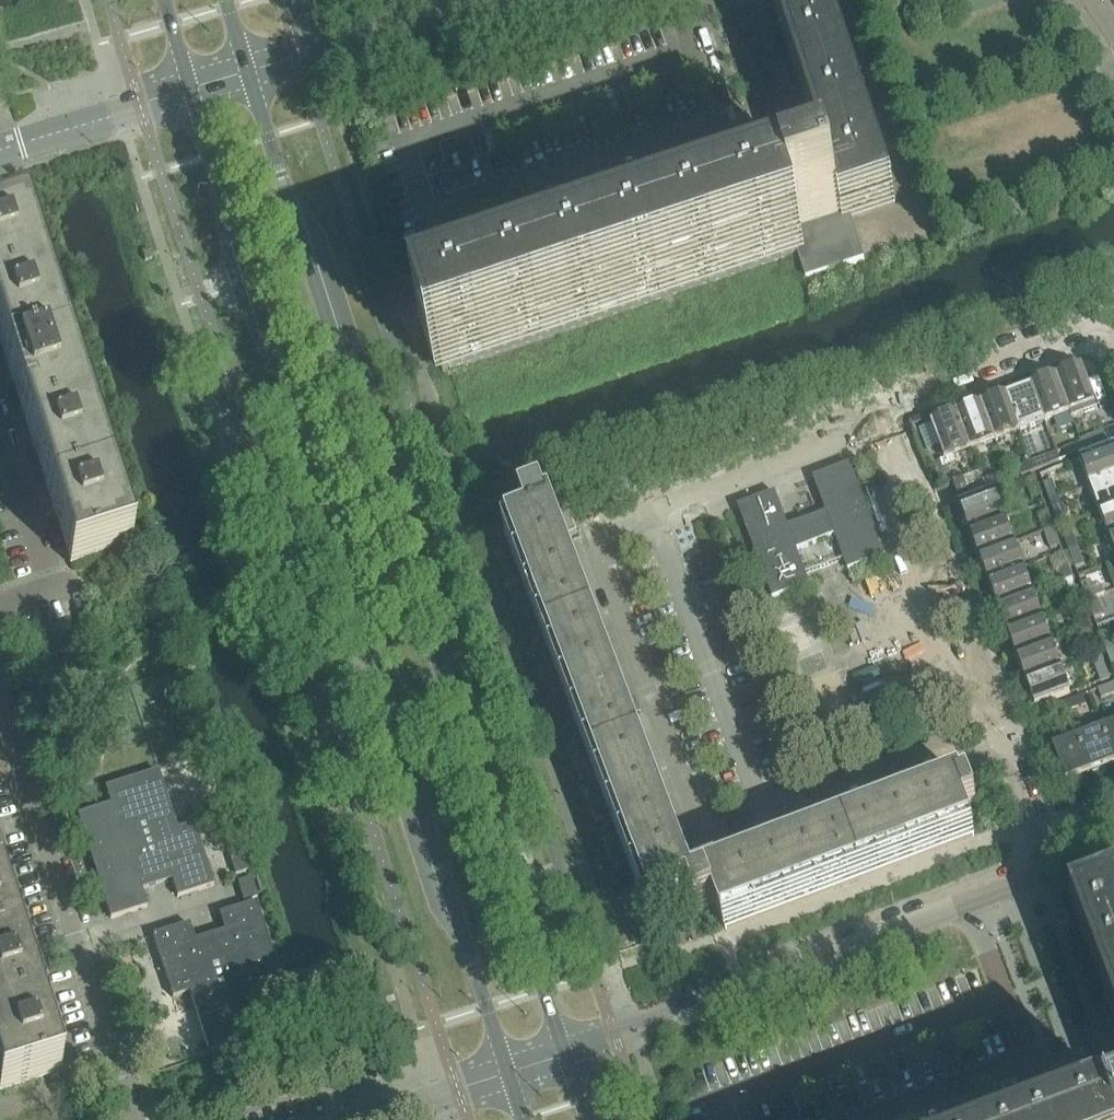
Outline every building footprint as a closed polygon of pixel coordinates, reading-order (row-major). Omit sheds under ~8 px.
[(499,300),(494,284),(468,292),(474,308),(421,326),(438,376),(798,256),(799,256),(792,235),(844,217),(850,216),(893,201),(827,0),(771,0),(800,87),(796,88),(794,88),(803,113),(804,113),(808,111),(836,194),(835,194),(834,194),(806,203),(801,188),(806,187),(794,149),(760,160),(773,198),(778,196),(793,191),(798,206),(790,209),(790,210),(784,212),(782,206),(735,222),(729,205),(704,214),(710,230),(617,261),(612,244),(586,253),(591,269),(499,300)] [(457,142),(439,148),(448,176),(466,170),(457,142)] [(792,235),(799,256),(798,256),(806,281),(865,262),(850,216),(844,217),(792,235)] [(40,283),(19,217),(0,223),(0,296),(40,283)] [(150,252),(142,254),(145,262),(152,259),(150,252)] [(0,296),(0,345),(7,367),(62,350),(40,283),(0,296)] [(7,367),(28,433),(83,416),(62,350),(7,367)] [(1057,379),(1070,414),(1072,419),(1097,409),(1082,369),(1057,379)] [(1057,379),(1032,388),(1045,423),(1070,414),(1057,379)] [(1032,388),(1007,398),(1020,433),(1045,423),(1032,388)] [(1007,398),(982,407),(995,442),(1020,433),(1007,398)] [(982,407),(957,417),(970,451),(995,442),(982,407)] [(28,433),(50,499),(104,482),(83,416),(28,433)] [(957,417),(932,426),(945,461),(970,451),(957,417)] [(1081,444),(1084,453),(1108,444),(1103,432),(1080,441),(1081,444)] [(1081,444),(1064,450),(1067,459),(1084,453),(1081,444)] [(1080,461),(1090,487),(1113,478),(1113,449),(1080,461)] [(1032,463),(1035,472),(1052,465),(1048,456),(1032,463)] [(1032,463),(1014,469),(1018,478),(1035,472),(1032,463)] [(775,494),(738,508),(773,601),(810,586),(797,552),(835,537),(848,572),(886,558),(851,466),(813,480),(826,515),(788,529),(775,494)] [(981,482),(982,481),(979,473),(970,477),(976,494),(985,491),(981,482)] [(981,482),(985,491),(1002,484),(998,475),(982,481),(981,482)] [(1090,487),(1099,512),(1113,507),(1113,478),(1090,487)] [(1034,479),(1025,482),(1032,499),(1041,496),(1034,479)] [(963,480),(953,483),(960,500),(970,496),(963,480)] [(104,482),(50,499),(71,565),(125,548),(104,482)] [(1053,482),(1044,485),(1050,502),(1059,499),(1053,482)] [(994,494),(960,507),(969,533),(1004,520),(994,494)] [(1059,499),(1050,502),(1056,519),(1065,516),(1059,499)] [(523,509),(530,527),(510,535),(510,536),(506,537),(646,910),(651,908),(691,893),(698,912),(716,905),(724,926),(726,930),(974,836),(973,832),(973,831),(966,811),(977,807),(969,786),(963,789),(961,784),(813,840),(810,830),(796,835),(800,845),(707,880),(694,885),(631,718),(641,714),(636,700),(626,704),(554,512),(549,514),(544,502),(523,509)] [(1099,512),(1109,537),(1113,535),(1113,507),(1099,512)] [(1047,512),(1038,516),(1044,533),(1053,529),(1047,512)] [(1004,520),(969,533),(979,558),(1014,545),(1004,520)] [(1053,529),(1044,533),(1051,550),(1060,547),(1053,529)] [(1071,531),(1062,535),(1069,552),(1078,549),(1071,531)] [(1014,545),(979,558),(988,583),(1023,569),(1014,545)] [(1078,549),(1069,552),(1075,569),(1084,565),(1078,549)] [(1066,562),(1057,566),(1063,583),(1072,579),(1066,562)] [(1106,566),(1113,588),(1113,563),(1106,566)] [(1023,569),(988,583),(998,607),(1032,594),(1023,569)] [(1072,579),(1063,583),(1070,600),(1079,596),(1072,579)] [(1090,581),(1081,585),(1088,602),(1097,598),(1090,581)] [(1032,594),(998,607),(1007,632),(1042,619),(1032,594)] [(1097,598),(1088,602),(1094,619),(1103,615),(1097,598)] [(1084,612),(1075,615),(1082,632),(1091,629),(1084,612)] [(1042,619),(1007,632),(1016,657),(1051,644),(1042,619)] [(1091,629),(1082,632),(1088,649),(1097,646),(1091,629)] [(1100,634),(1106,652),(1113,649),(1113,644),(1109,631),(1100,634)] [(1051,644),(1016,657),(1026,682),(1061,669),(1051,644)] [(1103,662),(1094,666),(1101,683),(1110,679),(1103,662)] [(1061,669),(1026,682),(1035,708),(1070,695),(1061,669)] [(1098,691),(1102,700),(1113,695),(1113,685),(1098,691)] [(1065,703),(1069,712),(1086,706),(1082,697),(1065,703)] [(1065,703),(1049,710),(1052,719),(1069,712),(1065,703)] [(1104,729),(1113,756),(1113,725),(1104,729)] [(1079,738),(1092,773),(1113,765),(1113,756),(1104,729),(1079,738)] [(1079,738),(1053,748),(1066,783),(1092,773),(1079,738)] [(96,811),(78,817),(90,855),(92,860),(97,876),(100,887),(110,919),(110,920),(147,908),(146,907),(140,890),(171,880),(177,897),(176,897),(177,899),(182,897),(204,890),(212,887),(214,887),(213,886),(213,885),(213,886),(204,860),(199,843),(197,836),(194,827),(194,825),(193,826),(177,831),(171,814),(171,813),(164,790),(161,783),(158,773),(106,790),(111,806),(96,811)] [(244,855),(230,860),(235,876),(249,872),(244,855)] [(258,899),(251,879),(237,884),(240,892),(242,897),(244,903),(258,899)] [(17,942),(0,890),(0,947),(17,942)] [(1095,908),(1094,905),(1085,909),(1086,912),(1069,918),(1072,924),(1106,1015),(1113,1036),(1113,901),(1095,908)] [(195,945),(189,927),(190,927),(189,926),(153,937),(153,939),(154,939),(173,997),(172,997),(172,999),(190,993),(208,1051),(260,1034),(255,1018),(271,1013),(270,1013),(288,1007),(256,906),(256,904),(219,916),(220,917),(226,934),(195,945)] [(0,947),(0,1020),(38,1008),(17,942),(0,947)] [(38,1008),(0,1020),(0,1077),(5,1092),(59,1074),(38,1008)] [(147,1021),(143,1009),(131,1013),(135,1025),(147,1021)] [(750,1098),(758,1119),(778,1119),(768,1092),(750,1098)] [(1098,1106),(1104,1119),(1113,1119),(1113,1100),(1098,1106)]
